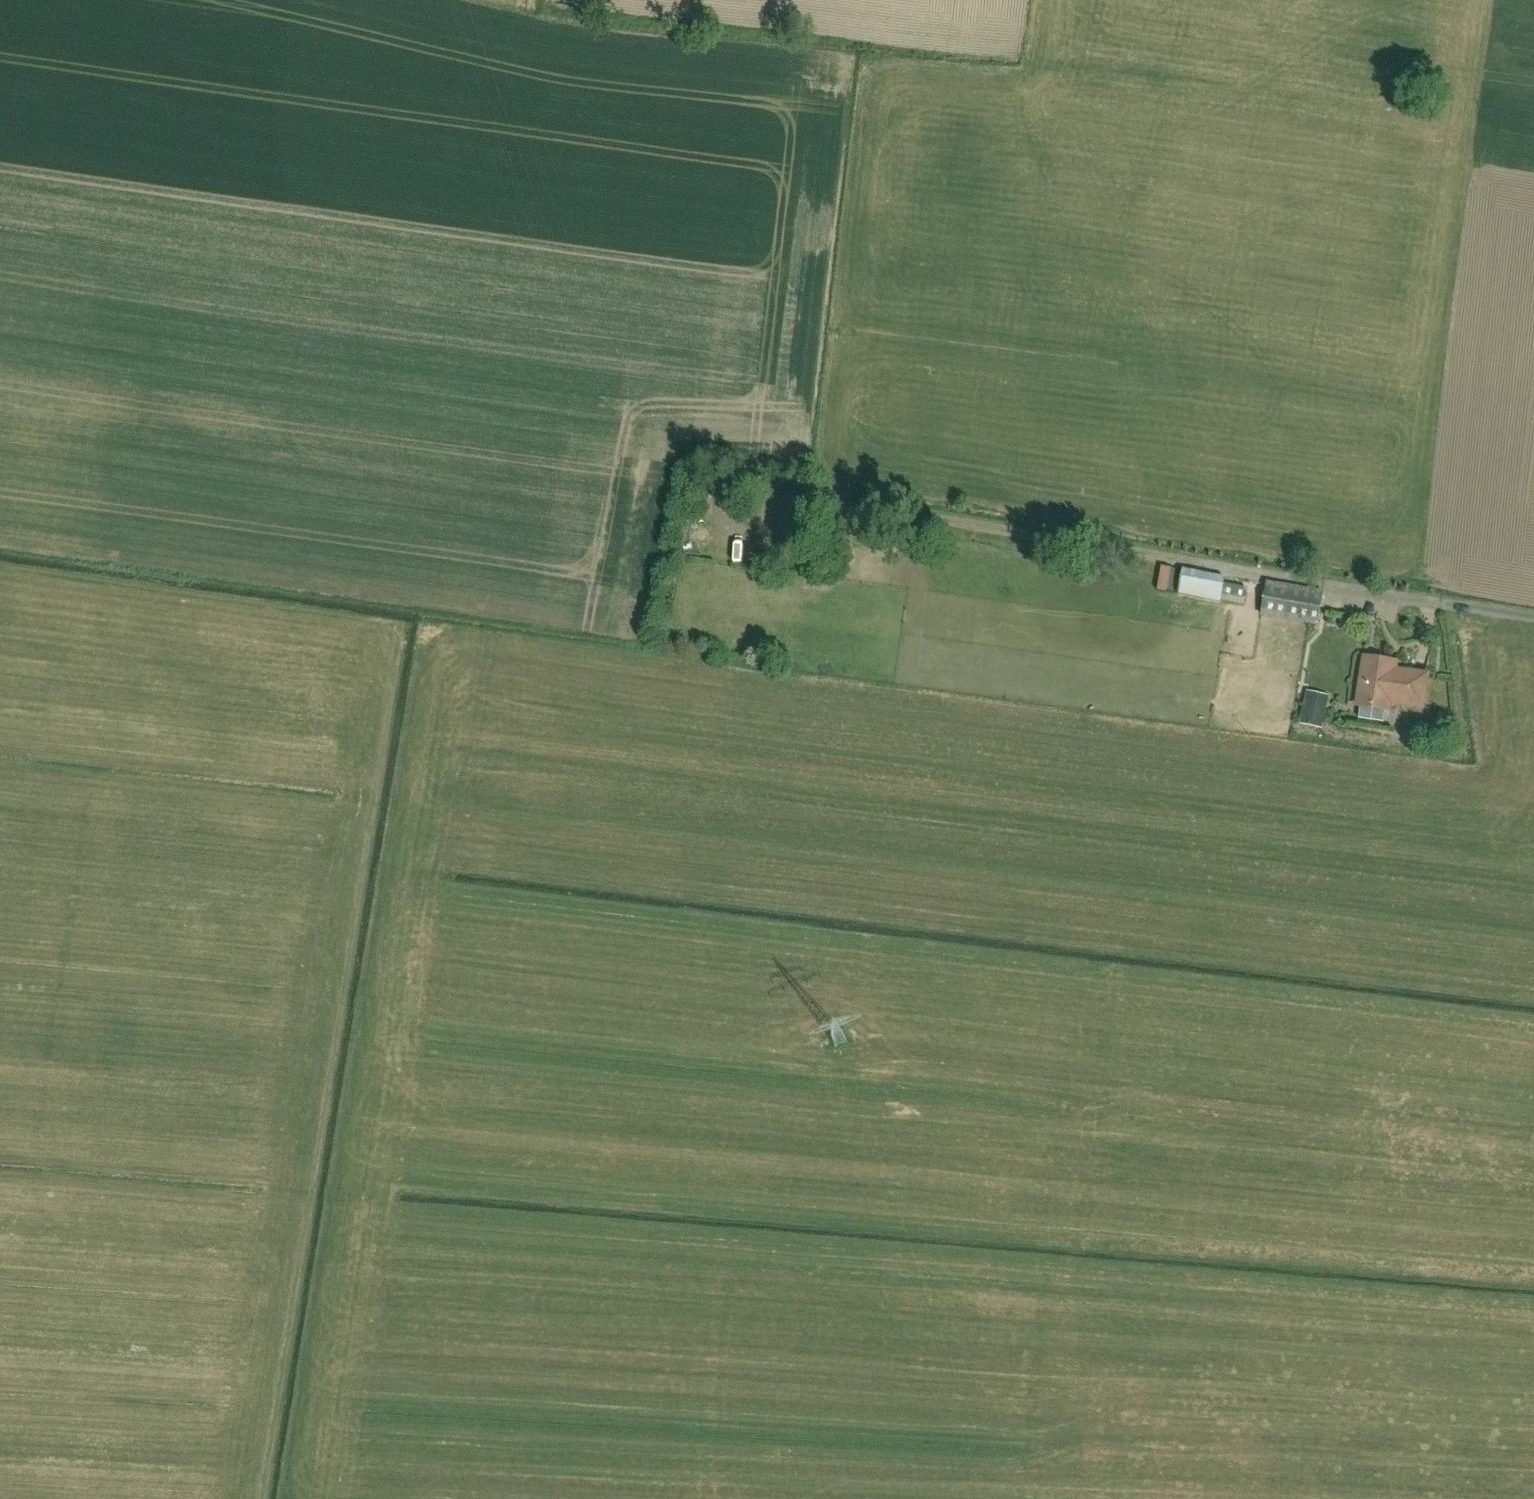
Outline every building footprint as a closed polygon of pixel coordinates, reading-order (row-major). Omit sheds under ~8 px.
[(1222,584),(1224,578),(1190,570),(1182,569),(1178,595),(1245,607),(1248,589),(1222,584)] [(1323,593),(1266,584),(1261,616),(1317,625),(1323,593)] [(1356,707),(1361,707),(1359,718),(1384,722),(1386,711),(1388,711),(1389,703),(1421,708),(1426,677),(1382,670),(1383,662),(1364,659),(1356,707)] [(1330,708),(1336,683),(1317,678),(1311,704),(1330,708)] [(1304,706),(1299,728),(1321,733),(1326,711),(1304,706)]
